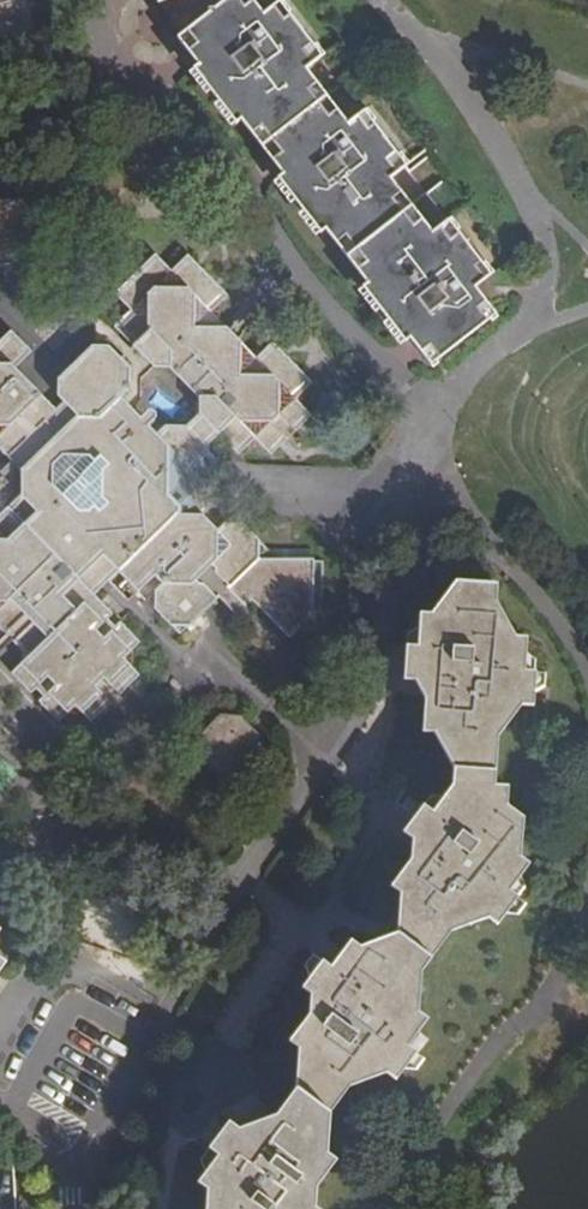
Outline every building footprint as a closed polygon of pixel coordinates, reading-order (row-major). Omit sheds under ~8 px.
[(179,34),(181,39),(199,61),(194,66),(238,122),(243,118),(285,171),(280,175),(322,230),(327,226),(369,280),(363,284),(405,338),(410,335),(432,363),(497,309),(479,285),(494,272),(408,163),(417,155),(376,100),(366,108),(324,53),(333,45),(298,0),(225,0),(179,34)] [(29,266),(43,252),(44,222),(23,201),(0,200),(0,265),(29,266)] [(58,379),(58,397),(64,403),(56,411),(16,369),(33,353),(12,331),(3,339),(0,339),(0,452),(2,452),(22,473),(21,495),(0,515),(0,630),(5,635),(21,620),(28,626),(13,642),(19,649),(19,667),(10,674),(30,695),(35,690),(44,697),(38,703),(58,723),(66,715),(82,716),(91,724),(111,704),(107,699),(114,692),(119,696),(139,677),(131,668),(131,651),(139,644),(120,623),(115,627),(107,620),(113,615),(95,597),(118,573),(137,594),(154,577),(161,585),(145,601),(180,637),(219,599),(215,594),(223,586),(227,591),(268,551),(233,515),(218,530),(202,516),(208,511),(208,490),(216,483),(216,460),(210,453),(210,445),(219,436),(238,456),(246,448),(264,450),(271,456),(312,417),(303,409),(304,393),(313,385),(274,344),(265,352),(248,352),(242,344),(226,359),(212,343),(227,329),(220,322),(220,305),(228,297),(189,256),(182,264),(163,263),(156,255),(115,294),(123,302),(123,320),(116,327),(134,347),(121,360),(109,347),(92,347),(58,379)] [(297,1047),(294,1087),(328,1113),(347,1088),(386,1073),(394,1081),(416,1052),(406,1045),(427,1018),(417,1010),(417,976),(450,931),(488,917),(496,924),(518,896),(509,890),(529,864),(519,856),(522,817),(507,804),(508,786),(494,785),(497,738),(521,708),(532,709),(535,674),(523,673),(525,640),(512,639),(494,605),(496,587),(453,585),(429,616),(419,616),(417,648),(406,648),(403,682),(425,684),(422,732),(434,733),(454,768),(453,784),(432,812),(424,804),(404,831),(422,844),(391,886),(399,892),(397,932),(359,946),(351,939),(331,967),(321,959),(301,987),(308,993),(307,1015),(287,1040),(297,1047)] [(241,716),(219,715),(198,736),(197,755),(219,778),(240,779),(261,759),(262,738),(241,716)] [(78,904),(80,932),(133,928),(131,900),(78,904)] [(294,1087),(278,1111),(238,1125),(230,1119),(209,1147),(219,1154),(198,1182),(207,1189),(206,1208),(318,1208),(315,1207),(316,1184),(336,1159),(327,1152),(328,1113),(294,1087)] [(13,1164),(0,1165),(0,1208),(16,1208),(13,1164)]
